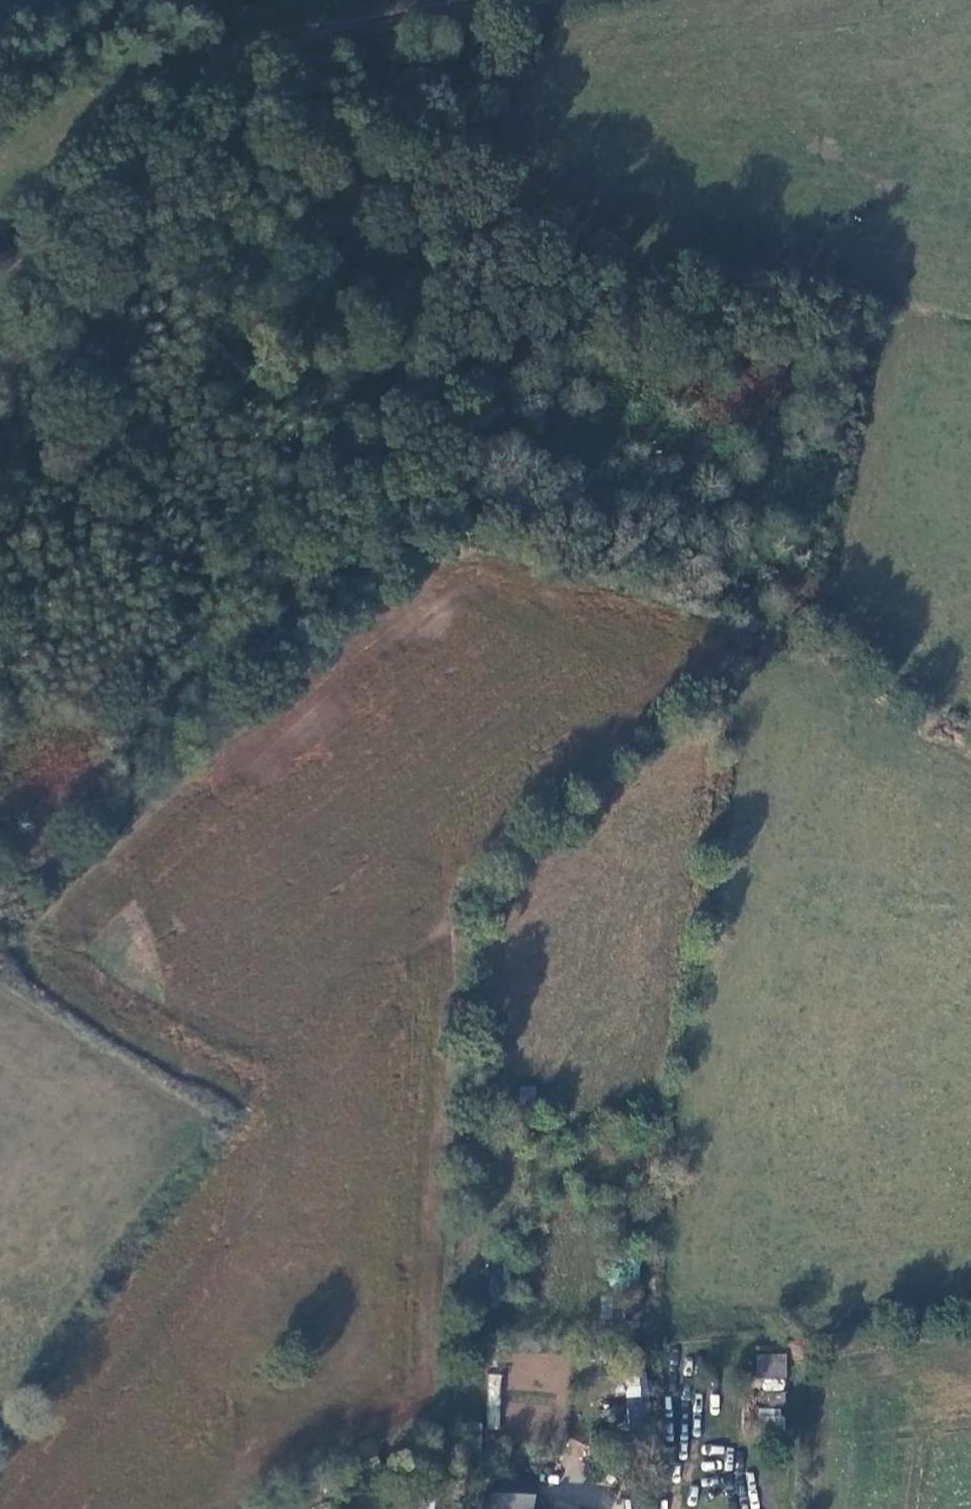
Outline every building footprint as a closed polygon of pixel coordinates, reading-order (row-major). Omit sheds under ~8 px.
[(758,1389),(785,1390),(786,1353),(759,1352),(758,1389)] [(499,1428),(501,1374),(488,1374),(486,1428),(499,1428)] [(754,1427),(783,1427),(784,1379),(755,1379),(754,1427)] [(655,1432),(654,1421),(651,1421),(651,1396),(627,1396),(628,1433),(655,1432)] [(487,1508),(504,1508),(535,1508),(537,1481),(490,1477),(487,1508)] [(418,1508),(434,1508),(434,1499),(418,1498),(418,1508)]
